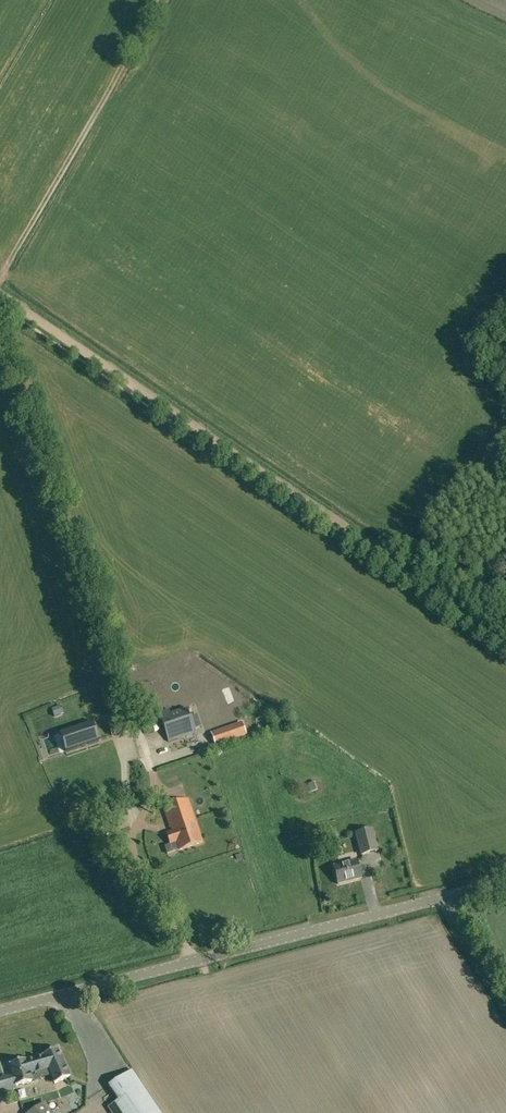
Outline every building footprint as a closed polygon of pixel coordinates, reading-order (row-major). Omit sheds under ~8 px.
[(52,709),(54,716),(64,713),(61,706),(52,709)] [(158,713),(168,742),(196,732),(188,708),(170,714),(169,709),(158,713)] [(105,717),(111,734),(117,732),(114,722),(125,718),(123,712),(105,717)] [(268,726),(273,724),(271,718),(265,720),(268,726)] [(98,739),(92,722),(65,731),(71,748),(98,739)] [(239,724),(210,735),(215,747),(244,736),(239,724)] [(166,833),(170,844),(175,843),(177,850),(202,842),(188,799),(163,808),(171,832),(166,833)] [(377,851),(372,829),(355,833),(361,855),(377,851)] [(334,867),(338,887),(362,881),(356,861),(334,867)] [(9,1065),(11,1073),(15,1087),(50,1077),(54,1084),(70,1077),(58,1049),(41,1056),(9,1065)] [(118,1101),(107,1108),(110,1112),(162,1112),(132,1068),(108,1085),(118,1101)] [(0,1076),(0,1091),(15,1087),(11,1073),(0,1076)] [(29,1112),(52,1112),(45,1103),(29,1112)]
